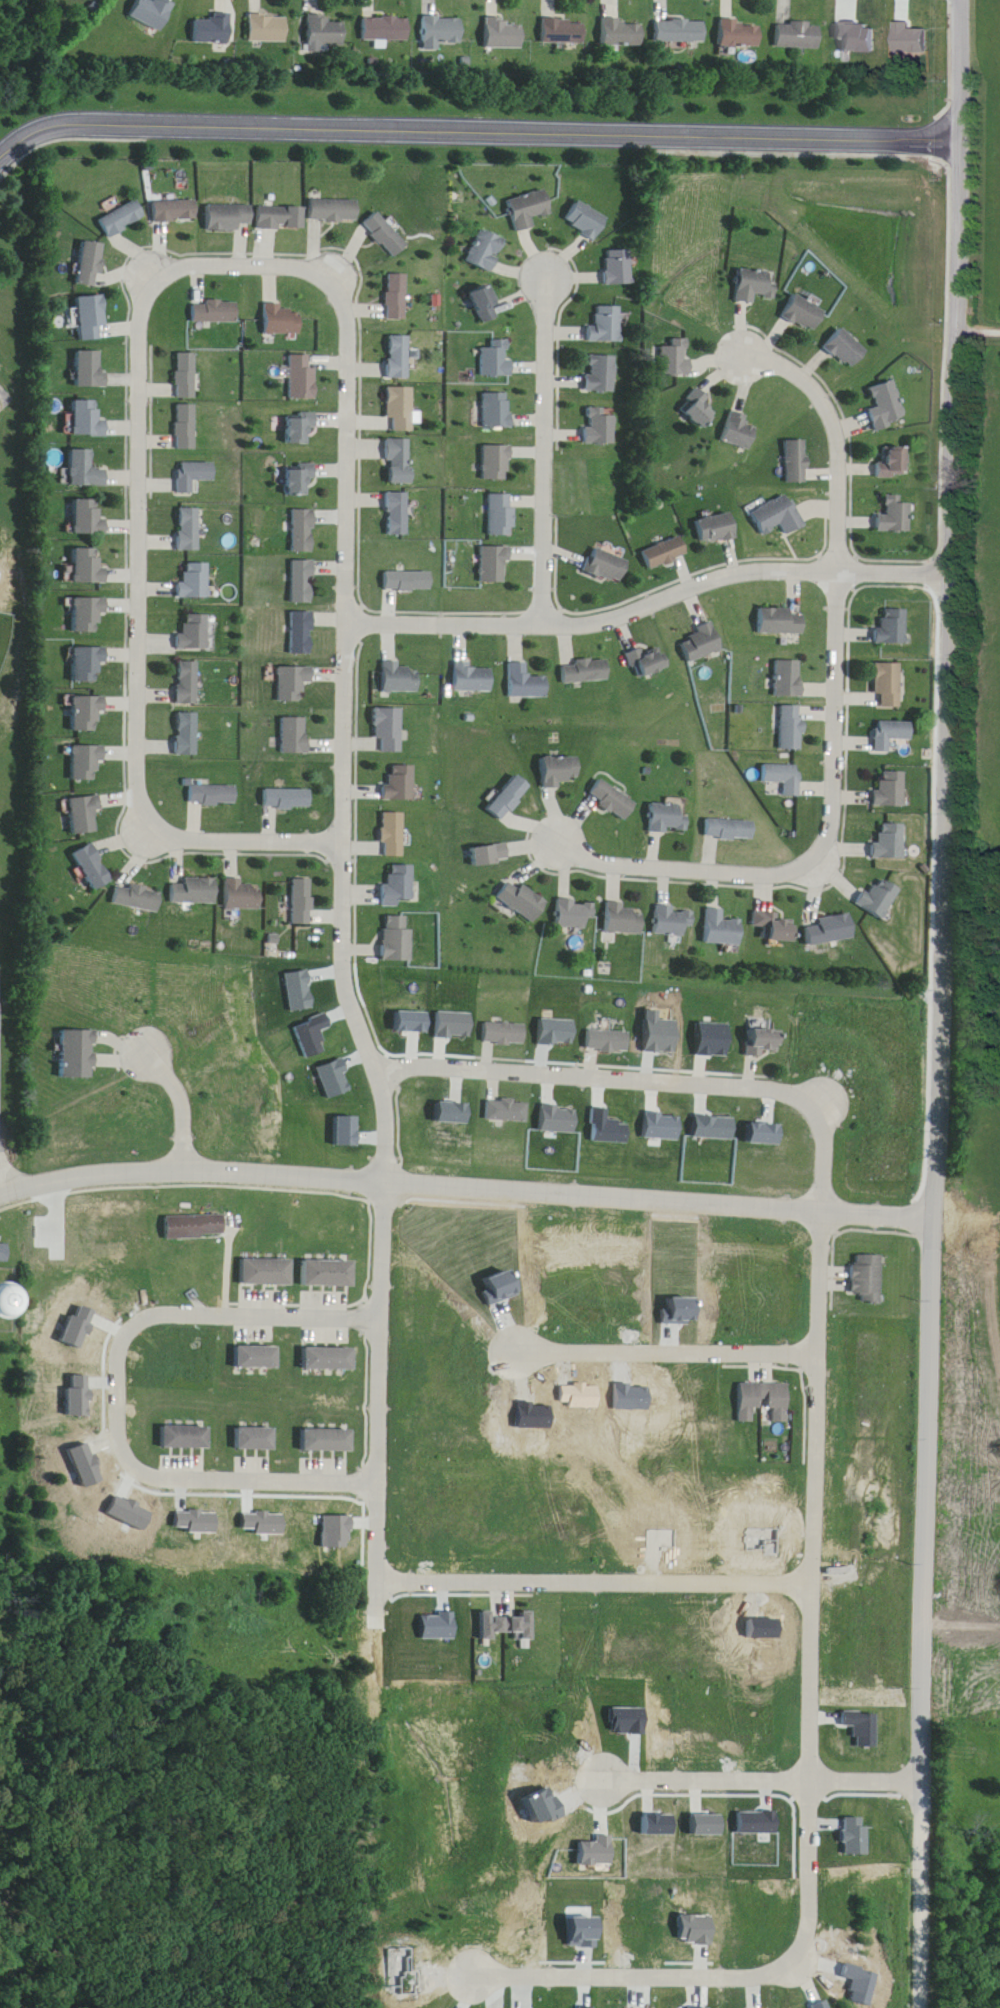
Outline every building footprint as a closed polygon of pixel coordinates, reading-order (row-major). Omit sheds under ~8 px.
[(164,0),(157,0),(155,4),(147,0),(137,0),(129,15),(161,33),(175,6),(164,0)] [(232,44),(232,14),(211,14),(211,20),(194,20),(194,44),(232,44)] [(250,42),(288,42),(288,16),(250,16),(250,42)] [(345,47),(345,19),(309,18),(309,55),(330,55),(330,46),(345,47)] [(363,42),(410,42),(410,18),(363,18),(363,42)] [(442,46),(463,46),(463,18),(424,18),(424,51),(442,51),(442,46)] [(507,26),(507,18),(485,18),(485,51),(523,51),(523,26),(507,26)] [(625,26),(625,19),(605,19),(605,47),(645,47),(645,26),(625,26)] [(762,27),(741,27),(741,20),(721,20),(721,48),(762,48),(762,27)] [(543,44),(586,44),(586,21),(543,21),(543,44)] [(657,21),(657,43),(706,43),(706,21),(657,21)] [(776,49),(822,49),(822,24),(776,24),(776,49)] [(516,231),(536,227),(533,218),(552,213),(546,189),(508,199),(516,231)] [(565,217),(593,240),(609,221),(581,198),(565,217)] [(147,218),(138,199),(98,219),(108,237),(147,218)] [(360,220),(360,199),(311,199),(311,219),(360,220)] [(199,220),(199,201),(155,201),(155,220),(199,220)] [(254,229),(254,204),(208,204),(208,229),(254,229)] [(306,206),(260,206),(260,228),(306,228),(306,206)] [(410,243),(378,210),(364,224),(397,256),(410,243)] [(468,259),(494,271),(509,240),(484,228),(468,259)] [(98,287),(105,244),(83,240),(76,283),(98,287)] [(633,249),(606,249),(606,284),(633,284),(633,249)] [(757,302),(757,295),(777,297),(779,272),(740,268),(737,301),(757,302)] [(409,319),(409,273),(389,273),(389,319),(409,319)] [(497,304),(500,303),(494,283),(473,290),(484,323),(501,317),(497,304)] [(784,315),(817,332),(829,310),(796,292),(784,315)] [(105,295),(78,297),(80,340),(101,339),(101,326),(106,325),(105,295)] [(240,321),(240,301),(194,301),(194,321),(240,321)] [(302,333),(302,309),(282,309),(282,302),(266,302),(266,334),(302,333)] [(623,341),(623,306),(597,306),(597,324),(587,324),(587,341),(623,341)] [(870,351),(844,326),(825,346),(851,371),(870,351)] [(412,378),(412,335),(391,335),(391,378),(412,378)] [(512,375),(512,339),(493,339),(493,347),(484,347),(484,375),(512,375)] [(663,346),(663,374),(691,374),(691,339),(671,339),(671,346),(663,346)] [(101,351),(76,351),(76,386),(107,386),(107,370),(101,370),(101,351)] [(197,397),(197,352),(176,352),(176,397),(197,397)] [(291,398),(318,398),(318,368),(312,368),(312,355),(291,355),(291,398)] [(616,391),(616,355),(586,355),(586,391),(616,391)] [(873,429),(907,420),(897,380),(872,387),(877,407),(868,410),(873,429)] [(416,387),(389,387),(389,430),(416,430),(416,387)] [(513,392),(485,392),(485,427),(513,427),(513,392)] [(100,418),(100,400),(71,400),(71,436),(107,436),(107,418),(100,418)] [(196,449),(196,404),(176,404),(176,449),(196,449)] [(606,407),(586,407),(586,444),(616,444),(616,414),(606,414),(606,407)] [(760,429),(747,423),(750,418),(735,410),(721,437),(749,451),(760,429)] [(318,428),(318,414),(288,414),(288,444),(311,444),(311,428),(318,428)] [(414,439),(389,439),(389,483),(414,483),(414,439)] [(808,440),(786,440),(786,482),(808,482),(808,440)] [(512,445),(485,445),(485,479),(512,479),(512,445)] [(92,450),(67,449),(67,485),(106,485),(106,468),(92,468),(92,450)] [(876,477),(909,477),(909,449),(876,449),(876,477)] [(215,480),(215,463),(178,462),(178,493),(193,493),(193,480),(215,480)] [(288,495),(314,495),(314,468),(288,468),(288,495)] [(410,492),(389,493),(389,535),(411,534),(410,492)] [(804,528),(790,494),(750,510),(760,535),(780,526),(784,536),(804,528)] [(491,495),(491,535),(516,535),(516,495),(491,495)] [(912,532),(912,503),(901,502),(901,495),(887,495),(886,514),(876,514),(876,531),(912,532)] [(106,518),(100,518),(100,499),(73,499),(73,534),(106,534),(106,518)] [(199,551),(199,508),(177,508),(177,551),(199,551)] [(294,509),(294,552),(315,552),(315,509),(294,509)] [(737,538),(732,513),(696,520),(700,545),(737,538)] [(642,553),(650,571),(689,554),(681,535),(642,553)] [(485,582),(509,582),(509,546),(485,546),(485,582)] [(586,571),(622,583),(630,559),(594,548),(586,571)] [(100,549),(73,549),(73,583),(106,583),(106,566),(100,566),(100,549)] [(315,561),(293,561),(293,603),(315,603),(315,561)] [(208,563),(184,563),(184,581),(175,581),(175,597),(208,597),(208,563)] [(386,572),(386,590),(434,590),(434,572),(386,572)] [(106,614),(106,598),(71,598),(71,633),(99,633),(99,614),(106,614)] [(758,634),(804,634),(804,621),(793,621),(793,608),(758,608),(758,634)] [(907,609),(880,609),(880,626),(874,626),(874,644),(907,644),(907,609)] [(293,654),(315,654),(315,612),(293,612),(293,654)] [(208,614),(178,614),(178,649),(208,649),(208,614)] [(724,652),(715,622),(696,628),(698,636),(682,641),(688,662),(724,652)] [(100,663),(105,663),(105,648),(73,647),(72,682),(99,683),(100,663)] [(637,678),(670,669),(664,648),(646,653),(644,648),(630,652),(637,678)] [(496,668),(472,668),(472,658),(457,658),(457,691),(496,691),(496,668)] [(384,692),(422,692),(422,668),(400,668),(400,659),(384,659),(384,692)] [(565,683),(611,680),(610,659),(564,662),(565,683)] [(802,661),(776,661),(776,696),(802,696),(802,661)] [(176,662),(176,704),(197,704),(197,662),(176,662)] [(512,697),(550,697),(550,675),(530,675),(530,663),(512,663),(512,697)] [(874,695),(881,695),(881,706),(900,706),(900,663),(874,663),(874,695)] [(304,701),(304,682),(315,682),(315,667),(279,667),(279,701),(304,701)] [(104,713),(104,696),(69,696),(69,732),(98,732),(98,713),(104,713)] [(803,750),(803,706),(781,706),(781,750),(803,750)] [(376,751),(405,751),(405,708),(376,708),(376,751)] [(175,756),(197,756),(197,712),(175,712),(175,756)] [(282,717),(282,753),(310,753),(310,717),(282,717)] [(913,721),(873,721),(873,751),(890,751),(890,739),(913,739),(913,721)] [(100,745),(70,745),(70,780),(100,780),(100,745)] [(582,785),(582,756),(544,757),(544,786),(582,785)] [(417,800),(417,765),(394,765),(394,774),(386,774),(386,800),(417,800)] [(764,783),(784,783),(784,796),(801,796),(801,765),(764,765),(764,783)] [(905,771),(877,771),(877,806),(905,806),(905,771)] [(534,788),(519,774),(488,807),(504,821),(534,788)] [(590,795),(628,821),(640,803),(602,778),(590,795)] [(188,804),(236,804),(236,784),(208,784),(208,780),(188,780),(188,804)] [(264,808),(312,808),(312,789),(264,789),(264,808)] [(69,798),(72,834),(97,832),(94,797),(69,798)] [(651,832),(688,832),(689,804),(652,803),(651,832)] [(406,812),(383,812),(383,856),(405,856),(406,812)] [(755,839),(756,821),(707,819),(707,838),(755,839)] [(905,859),(905,824),(880,824),(880,843),(872,843),(872,859),(905,859)] [(93,891),(112,881),(92,843),(73,853),(93,891)] [(400,906),(400,901),(416,900),(415,866),(386,866),(386,906),(400,906)] [(538,922),(550,901),(507,877),(495,898),(538,922)] [(883,920),(902,891),(880,877),(869,895),(863,891),(856,903),(883,920)] [(170,903),(216,903),(216,878),(170,878),(170,903)] [(261,909),(261,884),(241,884),(241,878),(224,878),(224,909),(261,909)] [(293,880),(293,924),(314,924),(313,879),(293,880)] [(112,904),(158,912),(161,891),(116,883),(112,904)] [(578,899),(559,899),(558,927),(592,928),(593,903),(578,903),(578,899)] [(645,933),(645,910),(625,910),(625,900),(609,900),(609,933),(645,933)] [(694,927),(694,908),(657,907),(656,935),(688,935),(688,926),(694,927)] [(724,909),(707,909),(707,944),(743,945),(743,920),(724,920),(724,909)] [(796,942),(797,921),(780,920),(780,912),(754,911),(754,927),(764,927),(763,940),(796,942)] [(806,920),(809,945),(855,940),(852,915),(806,920)] [(384,961),(412,961),(412,916),(384,916),(384,961)] [(485,1043),(527,1044),(527,1024),(485,1023),(485,1043)] [(588,1050),(630,1053),(631,1032),(589,1030),(588,1050)] [(747,1030),(747,1053),(782,1053),(782,1030),(747,1030)] [(61,1031),(61,1078),(95,1078),(95,1031),(61,1031)] [(530,1100),(489,1100),(489,1121),(530,1121),(530,1100)] [(225,1215),(165,1216),(166,1239),(226,1237),(225,1215)] [(9,1244),(0,1244),(0,1261),(9,1261),(9,1244)] [(885,1303),(886,1256),(856,1255),(856,1294),(865,1294),(865,1303),(885,1303)] [(295,1286),(295,1260),(243,1260),(243,1286),(295,1286)] [(358,1261),(304,1261),(304,1286),(358,1286),(358,1261)] [(280,1368),(280,1347),(238,1347),(238,1368),(280,1368)] [(306,1348),(306,1370),(358,1370),(358,1348),(306,1348)] [(791,1384),(741,1384),(741,1422),(758,1422),(758,1414),(773,1414),(773,1423),(791,1423),(791,1384)] [(159,1427),(159,1448),(209,1448),(209,1427),(159,1427)] [(276,1450),(276,1429),(235,1429),(235,1450),(276,1450)] [(304,1430),(304,1452),(356,1452),(356,1430),(304,1430)] [(535,1614),(496,1614),(496,1611),(483,1611),(483,1638),(497,1638),(497,1632),(517,1632),(517,1637),(535,1637),(535,1614)]
